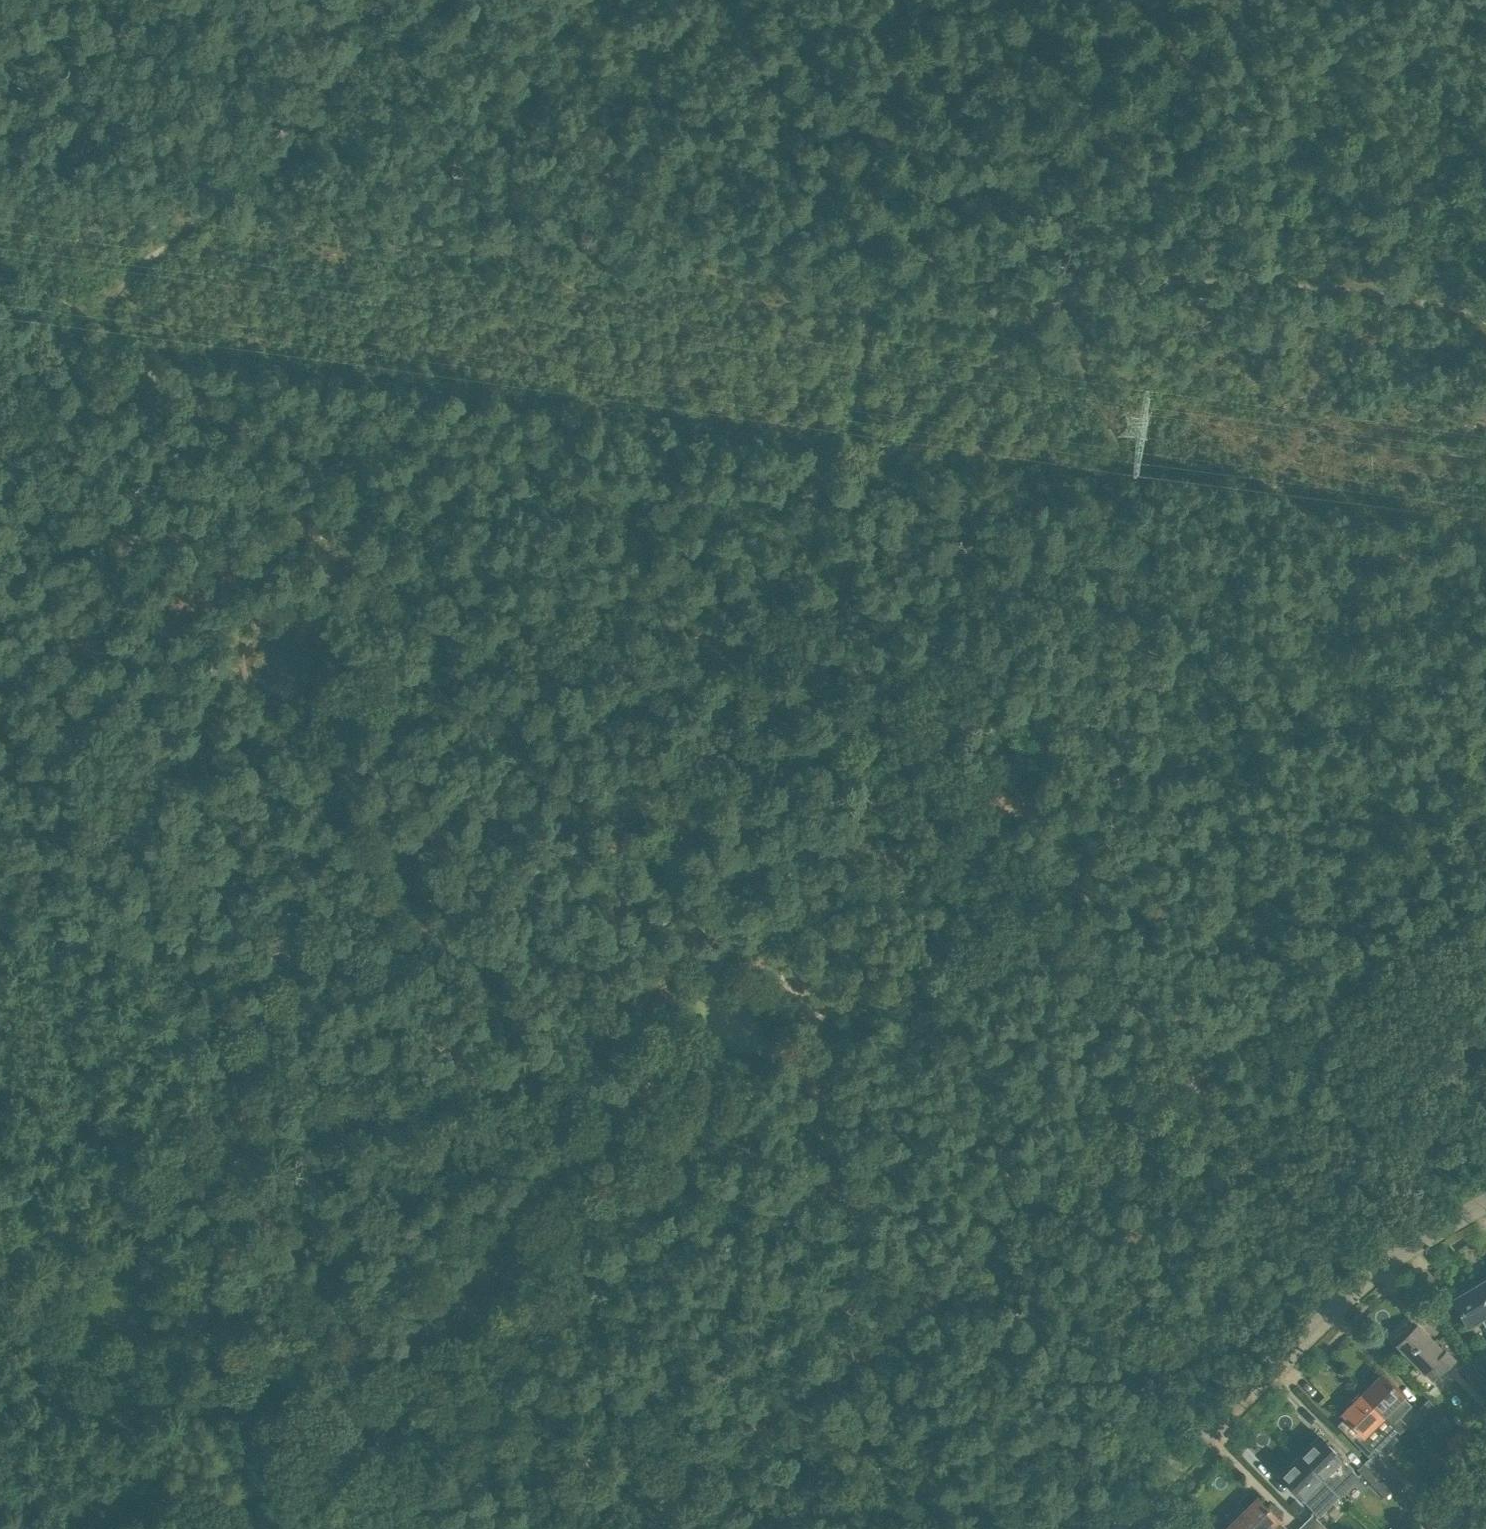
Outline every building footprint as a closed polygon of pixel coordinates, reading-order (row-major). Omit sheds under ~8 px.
[(1476,1285),(1485,1302),(1485,1279),(1476,1285)] [(1476,1285),(1451,1299),(1467,1326),(1468,1325),(1481,1317),(1485,1326),(1485,1302),(1476,1285)] [(1432,1381),(1454,1360),(1445,1351),(1443,1352),(1417,1325),(1397,1345),(1432,1381)] [(1485,1375),(1485,1361),(1480,1352),(1471,1358),(1483,1377),(1485,1375)] [(1485,1394),(1485,1382),(1483,1378),(1483,1377),(1471,1358),(1460,1366),(1482,1397),(1485,1394)] [(1381,1374),(1361,1394),(1396,1430),(1400,1434),(1408,1425),(1401,1417),(1412,1406),(1381,1374)] [(1361,1394),(1341,1414),(1345,1418),(1338,1425),(1369,1455),(1378,1447),(1379,1448),(1396,1430),(1361,1394)] [(1447,1435),(1454,1428),(1443,1417),(1445,1415),(1428,1399),(1419,1408),(1447,1435)] [(1319,1436),(1299,1455),(1338,1496),(1358,1476),(1340,1458),(1341,1458),(1319,1436)] [(1397,1492),(1405,1484),(1375,1453),(1366,1461),(1397,1492)] [(1299,1455),(1279,1475),(1320,1516),(1339,1497),(1338,1496),(1299,1455)] [(1388,1501),(1397,1492),(1366,1461),(1358,1469),(1388,1501)] [(1238,1516),(1250,1528),(1288,1528),(1257,1497),(1238,1516)] [(1313,1514),(1303,1523),(1309,1528),(1328,1528),(1313,1514)] [(1238,1516),(1225,1528),(1250,1528),(1238,1516)]
